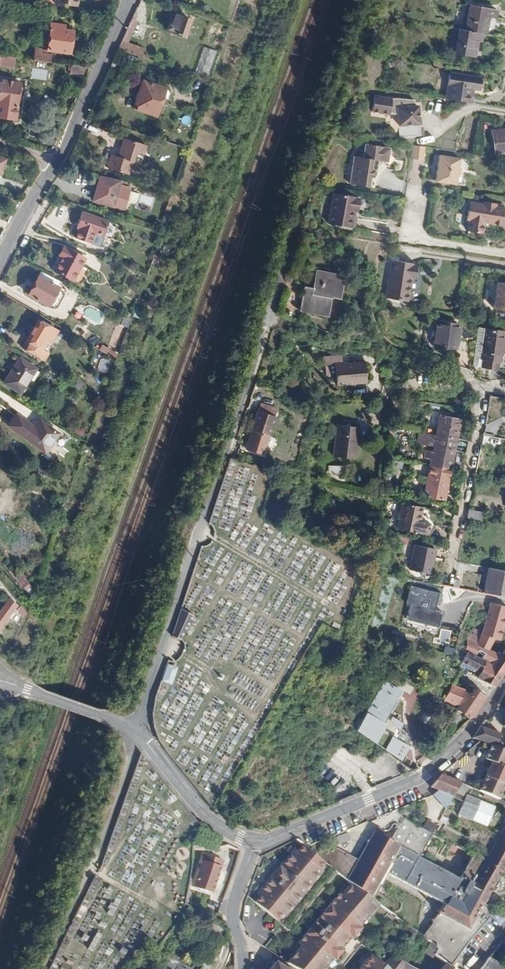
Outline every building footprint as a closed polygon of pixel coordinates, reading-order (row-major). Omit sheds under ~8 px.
[(467,3),(462,29),(479,32),(486,34),(489,16),(495,17),(497,9),(467,3)] [(135,10),(122,39),(126,41),(138,11),(135,10)] [(169,23),(166,30),(183,36),(189,19),(176,14),(172,23),(169,23)] [(50,24),(47,50),(69,53),(72,30),(59,29),(60,25),(50,24)] [(453,28),(450,46),(474,49),(475,41),(478,41),(479,32),(462,29),(453,28)] [(118,48),(124,50),(148,59),(149,55),(143,53),(145,48),(126,41),(122,39),(118,48)] [(196,74),(208,76),(214,49),(201,46),(196,74)] [(450,46),(449,53),(473,57),(474,49),(450,46)] [(34,48),(33,60),(50,62),(50,54),(41,53),(41,49),(34,48)] [(71,65),(70,74),(86,76),(91,67),(71,65)] [(449,73),(444,99),(470,103),(471,95),(472,88),(479,89),(480,78),(449,73)] [(143,80),(134,109),(155,116),(161,100),(163,100),(166,96),(167,88),(165,88),(165,87),(143,80)] [(15,119),(19,84),(0,81),(0,118),(15,119)] [(374,95),(369,110),(394,114),(397,136),(420,134),(419,105),(410,105),(410,99),(395,96),(391,96),(386,97),(374,95)] [(497,150),(504,150),(504,132),(494,134),(497,150)] [(112,155),(108,168),(128,175),(135,153),(143,155),(146,146),(124,139),(118,157),(112,155)] [(350,182),(374,186),(376,177),(387,164),(390,146),(366,142),(364,156),(355,154),(350,182)] [(412,144),(410,157),(422,159),(424,145),(412,144)] [(459,157),(439,154),(435,180),(455,183),(456,175),(459,173),(460,168),(457,165),(459,157)] [(456,175),(455,183),(464,184),(468,159),(459,157),(457,165),(460,168),(459,173),(456,175)] [(98,181),(92,200),(112,206),(124,209),(130,190),(98,181)] [(335,192),(333,208),(330,222),(352,225),(355,208),(356,207),(359,208),(361,197),(335,192)] [(479,231),(491,234),(494,221),(502,222),(502,224),(504,224),(504,205),(493,203),(492,206),(483,204),(482,212),(478,215),(481,219),(479,231)] [(83,212),(78,228),(81,229),(78,239),(92,244),(96,232),(105,235),(110,221),(83,212)] [(55,253),(48,268),(76,280),(83,264),(76,261),(79,254),(56,244),(53,252),(55,253)] [(393,260),(386,296),(407,300),(411,278),(415,278),(418,265),(415,265),(414,263),(393,260)] [(41,271),(28,295),(47,306),(48,305),(55,309),(63,295),(62,291),(58,289),(62,282),(41,271)] [(320,271),(318,284),(310,283),(306,309),(332,313),(336,289),(344,290),(347,274),(320,271)] [(494,309),(504,311),(504,284),(498,283),(494,309)] [(24,313),(10,338),(30,350),(44,325),(24,313)] [(432,345),(453,348),(457,325),(436,321),(432,345)] [(477,327),(471,365),(480,366),(486,329),(477,327)] [(480,366),(504,370),(504,332),(486,329),(480,366)] [(107,353),(116,359),(118,354),(109,348),(107,353)] [(343,364),(345,384),(374,382),(372,362),(351,363),(350,355),(333,356),(333,364),(343,364)] [(96,370),(104,373),(109,360),(101,357),(96,370)] [(19,358),(4,384),(20,394),(36,369),(19,358)] [(69,384),(81,389),(85,382),(73,376),(69,384)] [(260,401),(245,445),(256,449),(259,441),(267,444),(271,430),(269,430),(276,406),(260,401)] [(442,413),(437,436),(456,440),(460,420),(451,418),(451,415),(447,415),(447,413),(442,413)] [(9,429),(46,452),(58,433),(39,420),(35,427),(17,416),(9,429)] [(339,425),(335,456),(351,458),(350,426),(339,425)] [(350,426),(351,458),(355,458),(360,427),(350,426)] [(437,436),(434,448),(454,452),(456,440),(437,436)] [(426,452),(426,457),(432,458),(431,465),(450,469),(454,452),(434,448),(433,453),(426,452)] [(278,462),(293,466),(295,459),(280,455),(279,459),(278,462)] [(431,465),(429,477),(448,481),(450,469),(431,465)] [(336,471),(336,482),(345,483),(346,472),(336,471)] [(428,483),(425,496),(445,500),(448,481),(429,477),(428,483)] [(398,529),(417,534),(417,533),(427,536),(430,525),(429,524),(424,522),(422,524),(420,524),(423,508),(404,503),(398,529)] [(469,509),(467,518),(481,521),(483,512),(469,509)] [(415,544),(410,569),(430,573),(435,548),(415,544)] [(484,593),(493,595),(504,597),(504,571),(488,568),(484,593)] [(15,577),(31,596),(34,587),(20,572),(15,577)] [(435,592),(409,585),(405,604),(409,605),(406,617),(436,625),(439,612),(431,610),(435,592)] [(488,661),(493,663),(498,654),(489,650),(495,639),(499,640),(501,629),(504,616),(504,597),(493,595),(482,632),(470,627),(466,640),(466,641),(465,651),(466,651),(488,661)] [(0,611),(0,627),(16,605),(9,599),(0,611)] [(17,610),(23,618),(25,612),(20,607),(17,610)] [(175,636),(181,639),(194,615),(180,608),(172,630),(175,636)] [(439,629),(439,643),(448,643),(449,629),(439,629)] [(463,661),(461,668),(464,669),(467,663),(469,663),(475,666),(477,671),(481,673),(488,661),(466,651),(464,656),(463,659),(463,661)] [(475,675),(485,681),(493,685),(495,686),(504,669),(504,655),(503,654),(499,652),(498,654),(493,663),(488,661),(481,673),(477,671),(475,675)] [(167,664),(161,680),(170,683),(176,667),(167,664)] [(384,681),(367,712),(383,721),(387,714),(400,690),(384,681)] [(453,684),(445,702),(471,719),(486,695),(476,689),(474,691),(453,684)] [(384,723),(364,711),(354,727),(374,739),(379,731),(384,723)] [(400,722),(387,714),(383,721),(384,723),(379,731),(388,736),(381,750),(397,760),(408,745),(403,742),(407,736),(396,730),(400,722)] [(480,727),(472,738),(480,741),(496,747),(500,737),(501,735),(480,727)] [(496,747),(504,750),(504,747),(504,739),(500,737),(496,747)] [(501,767),(504,758),(504,752),(489,745),(483,759),(489,762),(501,767)] [(489,762),(483,777),(503,785),(504,781),(504,768),(501,767),(489,762)] [(446,776),(460,783),(468,786),(473,775),(451,765),(446,776)] [(432,785),(430,787),(437,790),(452,797),(460,783),(446,776),(441,774),(432,785)] [(497,797),(503,785),(483,777),(477,789),(497,797)] [(432,795),(445,810),(452,797),(437,790),(432,795)] [(481,795),(503,805),(504,802),(483,792),(481,795)] [(466,793),(457,813),(492,829),(501,809),(466,793)] [(405,812),(403,817),(409,820),(412,816),(405,812)] [(486,858),(474,851),(458,880),(418,857),(431,833),(409,820),(403,817),(389,840),(372,831),(357,859),(334,840),(314,853),(316,855),(315,856),(378,904),(393,877),(409,886),(412,881),(448,902),(441,912),(439,911),(437,913),(440,915),(442,913),(445,915),(426,940),(428,942),(434,947),(431,952),(434,955),(445,963),(450,967),(486,921),(488,914),(488,912),(487,910),(486,908),(485,907),(483,906),(482,905),(504,864),(504,825),(486,858)] [(322,865),(293,841),(248,895),(281,922),(323,872),(319,868),(322,865)] [(224,860),(206,853),(193,885),(211,892),(224,860)] [(348,882),(285,958),(299,968),(322,968),(375,905),(348,882)] [(428,942),(423,950),(432,957),(434,955),(431,952),(434,947),(428,942)] [(388,968),(405,968),(404,968),(392,954),(383,964),(388,968)] [(487,958),(479,968),(504,968),(487,958)] [(170,959),(169,960),(164,968),(166,968),(184,968),(170,959)]
